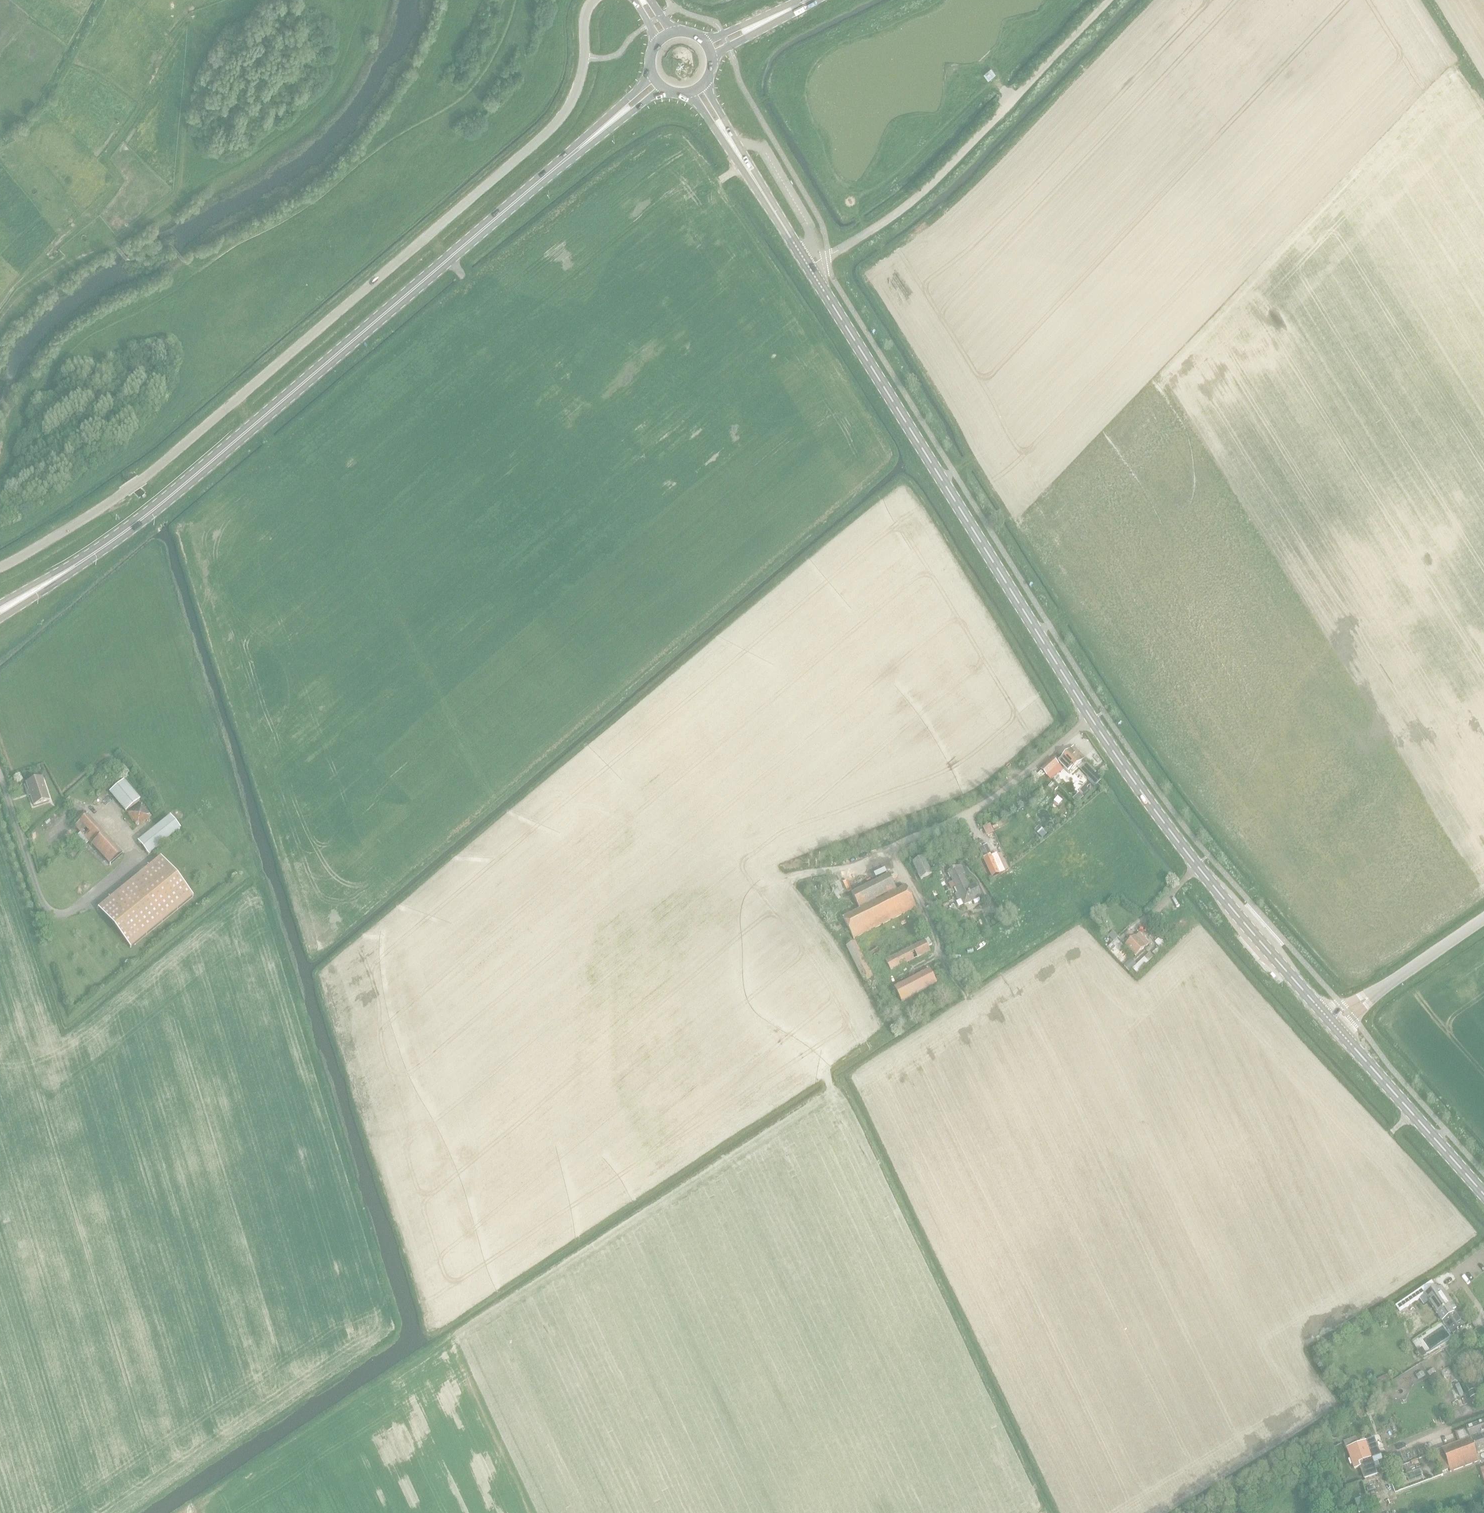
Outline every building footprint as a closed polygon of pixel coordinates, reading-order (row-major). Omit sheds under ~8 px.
[(1061,757),(1071,769),(1084,757),(1074,746),(1061,757)] [(1043,771),(1050,777),(1061,765),(1054,758),(1043,771)] [(26,783),(34,805),(48,800),(41,778),(26,783)] [(109,792),(125,811),(139,800),(123,781),(109,792)] [(109,865),(122,854),(84,812),(76,819),(79,823),(75,826),(80,832),(74,837),(82,847),(88,842),(109,865)] [(138,841),(148,854),(179,829),(169,816),(138,841)] [(983,859),(991,876),(998,873),(990,856),(983,859)] [(98,909),(130,948),(193,897),(161,857),(98,909)] [(914,863),(920,879),(933,873),(926,858),(914,863)] [(967,878),(965,879),(962,873),(963,872),(960,864),(948,870),(963,902),(980,894),(975,882),(970,885),(967,878)] [(906,886),(897,891),(889,875),(851,893),(859,909),(843,917),(854,938),(916,908),(906,886)] [(1124,945),(1136,957),(1149,943),(1138,932),(1124,945)] [(885,960),(891,971),(930,952),(925,940),(885,960)] [(845,947),(863,982),(872,977),(855,942),(845,947)] [(893,988),(901,1003),(937,984),(929,969),(893,988)] [(1452,1308),(1456,1306),(1441,1285),(1437,1288),(1436,1286),(1425,1293),(1443,1320),(1455,1312),(1452,1308)] [(1437,1369),(1449,1390),(1460,1384),(1449,1363),(1437,1369)] [(1449,1471),(1479,1459),(1477,1454),(1483,1451),(1483,1420),(1454,1432),(1458,1442),(1434,1451),(1441,1472),(1449,1469),(1449,1471)] [(1374,1437),(1358,1443),(1356,1437),(1344,1441),(1350,1458),(1348,1459),(1350,1464),(1352,1464),(1354,1469),(1359,1467),(1364,1479),(1377,1473),(1375,1467),(1379,1465),(1378,1460),(1382,1459),(1374,1437)] [(1397,1464),(1398,1467),(1404,1464),(1399,1452),(1389,1457),(1392,1466),(1397,1464)] [(1354,1499),(1359,1512),(1369,1508),(1365,1496),(1354,1499)]
